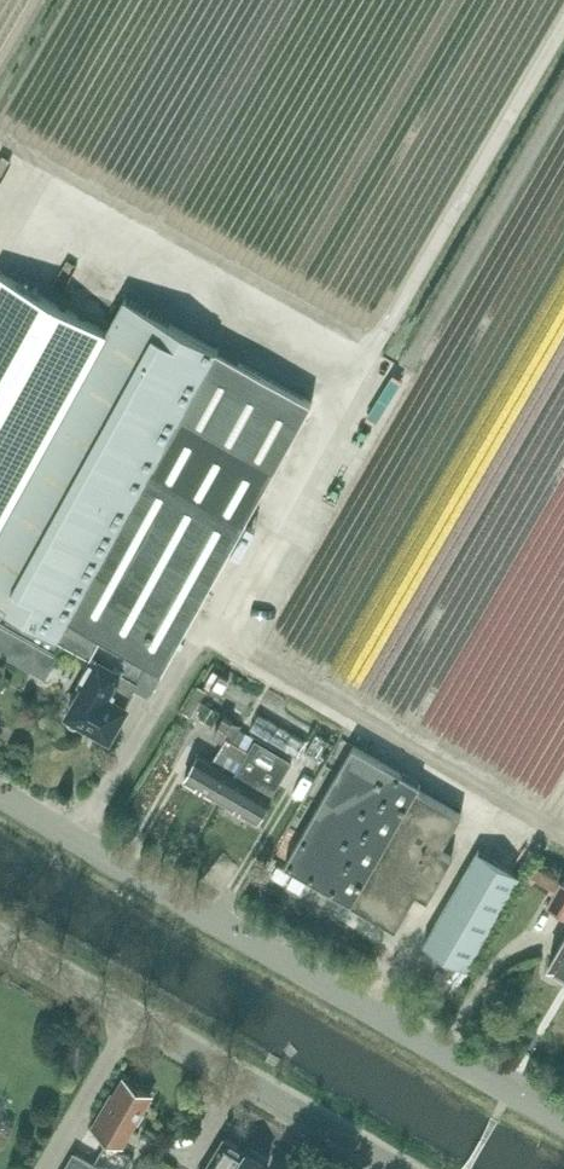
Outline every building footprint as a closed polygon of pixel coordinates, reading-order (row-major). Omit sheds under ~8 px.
[(128,216),(145,219),(148,205),(131,202),(128,216)] [(9,276),(0,271),(0,605),(11,611),(6,621),(0,618),(0,650),(47,677),(61,652),(60,651),(65,641),(98,658),(82,684),(84,685),(68,715),(68,719),(71,722),(75,724),(80,725),(83,723),(85,720),(110,734),(129,702),(125,700),(136,685),(150,693),(277,464),(313,401),(125,297),(106,330),(9,276)] [(208,691),(198,685),(183,712),(191,716),(208,691)] [(307,741),(259,713),(250,728),(298,755),(307,741)] [(250,750),(258,737),(239,726),(241,724),(225,714),(214,733),(225,740),(212,761),(198,752),(184,777),(221,799),(250,750)] [(330,741),(317,733),(306,752),(319,760),(330,741)] [(250,750),(286,771),(287,772),(295,759),(258,737),(250,750)] [(286,863),(397,927),(418,891),(429,898),(453,856),(442,849),(462,813),(419,788),(422,783),(355,744),(286,863)] [(250,750),(221,799),(259,821),(273,797),(272,795),(286,771),(250,750)] [(478,849),(424,942),(468,968),(522,875),(478,849)] [(562,880),(546,906),(563,916),(563,882),(562,880)] [(550,961),(563,970),(563,938),(550,961)] [(92,1127),(121,1145),(151,1094),(125,1079),(115,1094),(112,1093),(92,1127)] [(205,1168),(265,1168),(269,1162),(266,1160),(268,1157),(253,1148),(251,1151),(248,1149),(247,1150),(225,1136),(205,1168)] [(75,1150),(64,1168),(107,1168),(75,1150)]
